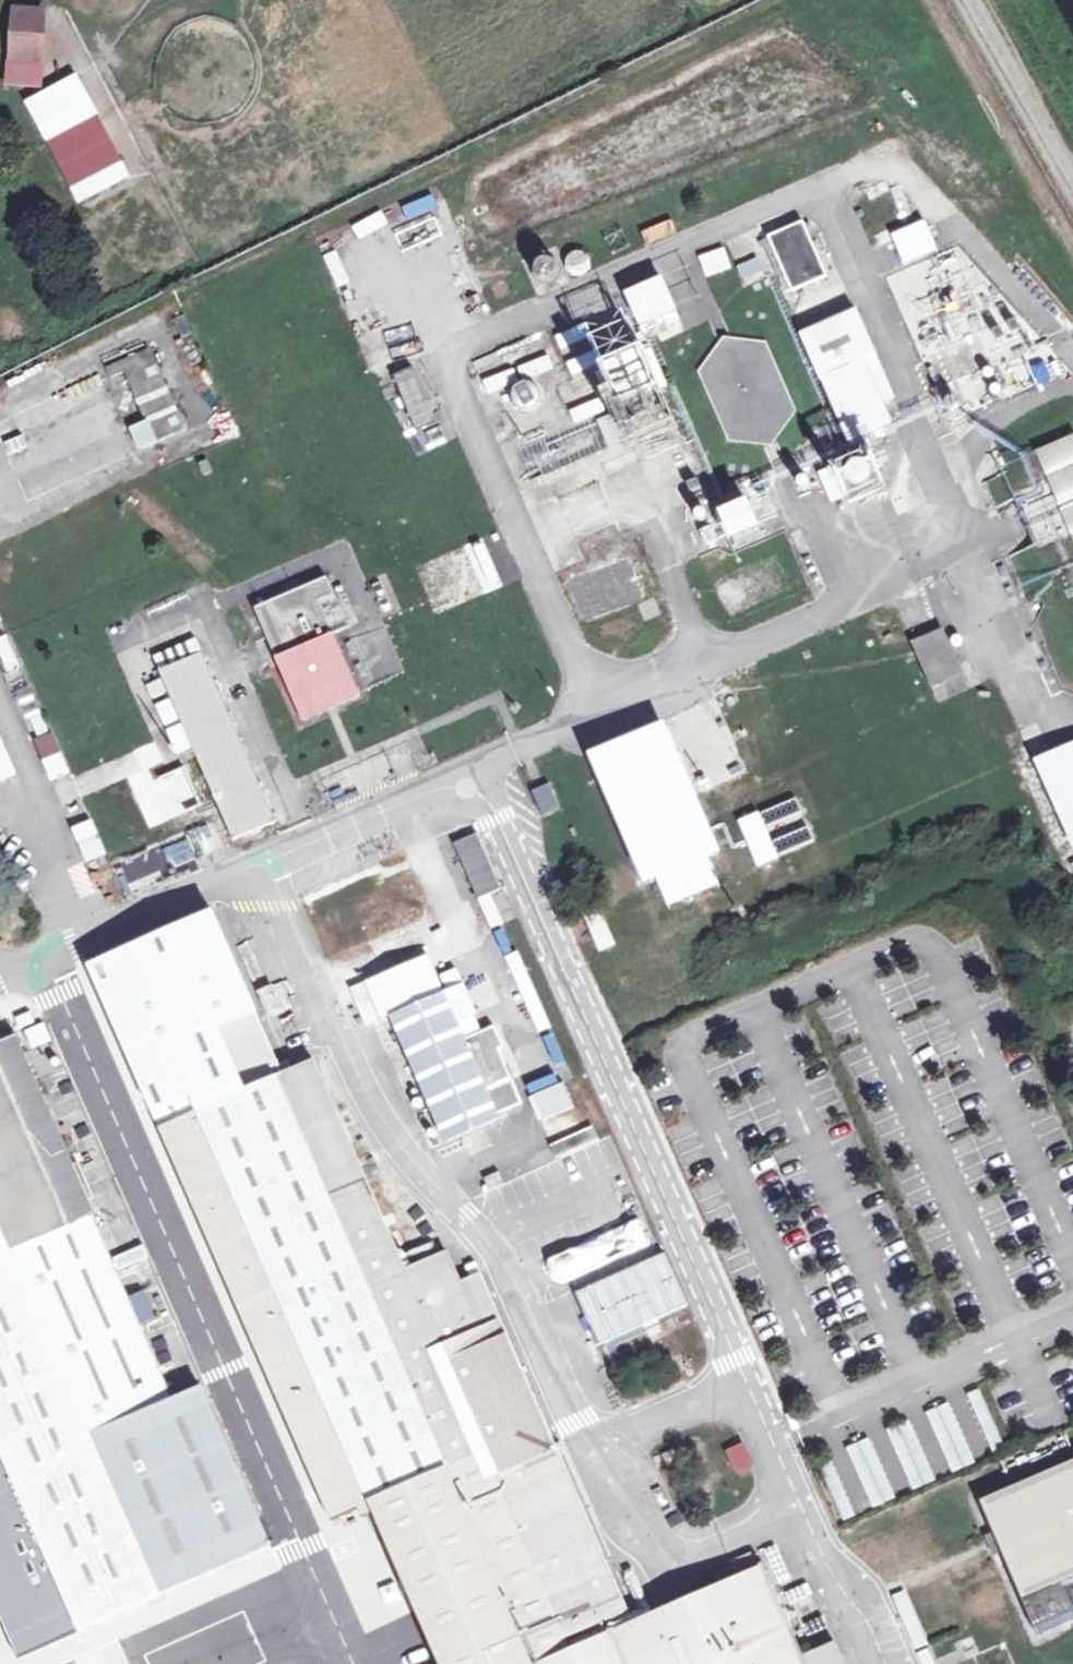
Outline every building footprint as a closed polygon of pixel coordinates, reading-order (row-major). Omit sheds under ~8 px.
[(45,89),(45,9),(7,9),(7,89),(45,89)] [(48,139),(69,182),(117,158),(96,116),(48,139)] [(433,198),(400,207),(405,223),(438,214),(433,198)] [(361,239),(387,226),(381,214),(355,227),(361,239)] [(827,280),(803,223),(767,241),(776,260),(778,266),(792,295),(827,280)] [(767,241),(764,235),(762,230),(727,245),(743,281),(778,266),(776,260),(767,241)] [(732,271),(724,248),(697,259),(706,281),(732,271)] [(625,298),(640,332),(664,321),(667,329),(681,323),(663,281),(625,298)] [(907,427),(857,312),(799,337),(852,450),(907,427)] [(767,344),(723,337),(698,374),(727,444),(771,449),(796,413),(767,344)] [(624,409),(659,393),(668,389),(647,342),(613,357),(615,364),(596,373),(613,414),(624,409)] [(148,352),(107,370),(110,377),(123,372),(146,424),(131,430),(139,449),(182,430),(148,352)] [(0,429),(0,502),(10,523),(135,462),(95,382),(0,429)] [(521,414),(540,405),(529,382),(510,391),(521,414)] [(674,427),(659,393),(624,409),(639,443),(674,427)] [(574,423),(597,415),(592,403),(570,411),(574,423)] [(526,441),(528,462),(590,459),(589,437),(526,441)] [(1037,453),(1058,504),(1072,498),(1072,437),(1037,453)] [(869,454),(818,476),(830,502),(843,497),(849,510),(887,494),(869,454)] [(204,475),(209,473),(205,464),(200,467),(204,475)] [(745,502),(732,508),(719,514),(730,542),(758,530),(745,502)] [(1062,510),(1072,538),(1072,506),(1062,510)] [(323,577),(251,608),(301,718),(355,694),(329,633),(316,603),(332,595),(323,577)] [(345,625),(332,595),(316,603),(329,633),(345,625)] [(941,632),(911,645),(931,690),(961,676),(941,632)] [(157,674),(201,654),(194,639),(150,658),(157,674)] [(157,674),(160,681),(165,693),(169,701),(178,721),(187,744),(220,819),(229,838),(273,819),(201,654),(157,674)] [(165,693),(160,681),(147,687),(151,698),(165,693)] [(178,721),(169,701),(155,707),(164,727),(178,721)] [(178,721),(164,727),(174,749),(187,744),(178,721)] [(664,727),(585,760),(644,896),(657,891),(666,912),(723,888),(713,864),(721,860),(664,727)] [(53,783),(69,776),(51,735),(35,741),(53,783)] [(14,776),(0,742),(0,782),(14,776)] [(1034,765),(1072,848),(1072,747),(1034,765)] [(549,784),(529,792),(539,819),(560,810),(549,784)] [(796,798),(737,823),(757,869),(815,844),(796,798)] [(205,800),(164,818),(170,833),(211,815),(205,800)] [(453,844),(460,861),(477,900),(499,890),(475,835),(453,844)] [(80,843),(89,862),(104,856),(95,836),(80,843)] [(411,870),(348,898),(374,956),(437,928),(411,870)] [(557,881),(549,885),(555,897),(562,894),(557,881)] [(596,907),(580,915),(600,956),(617,947),(596,907)] [(329,953),(343,947),(326,909),(312,914),(329,953)] [(804,1656),(765,1566),(569,1651),(525,1550),(566,1532),(485,1345),(480,1333),(499,1325),(478,1275),(459,1283),(446,1253),(404,1271),(313,1060),(287,1071),(258,1002),(280,993),(254,933),(233,942),(220,911),(91,966),(331,1520),(356,1509),(360,1518),(374,1512),(440,1663),(808,1663),(804,1656)] [(391,1018),(445,1142),(497,1119),(462,1041),(479,1033),(460,987),(391,1018)] [(0,1042),(0,1616),(18,1658),(267,1548),(197,1389),(170,1401),(89,1219),(93,1217),(78,1183),(106,1171),(41,1024),(0,1042)] [(515,1041),(495,1049),(505,1072),(524,1064),(515,1041)] [(505,1072),(495,1049),(478,1057),(503,1115),(520,1108),(505,1072)] [(567,1081),(537,1094),(547,1118),(578,1105),(567,1081)] [(547,1118),(537,1094),(528,1098),(539,1122),(547,1118)] [(574,1229),(547,1240),(565,1283),(592,1272),(574,1229)] [(117,1263),(124,1277),(152,1263),(145,1250),(117,1263)] [(663,1250),(574,1292),(598,1349),(689,1307),(663,1250)] [(145,1291),(133,1296),(142,1319),(154,1314),(145,1291)] [(503,1337),(499,1325),(480,1333),(485,1345),(503,1337)] [(981,1499),(1034,1622),(1072,1605),(1058,1571),(1072,1565),(1072,1461),(981,1499)] [(714,1575),(717,1583),(730,1578),(727,1569),(714,1575)] [(143,1663),(212,1663),(203,1642),(143,1663)] [(804,1656),(808,1663),(843,1663),(834,1643),(804,1656)] [(964,1663),(1021,1663),(1014,1645),(964,1663)]
